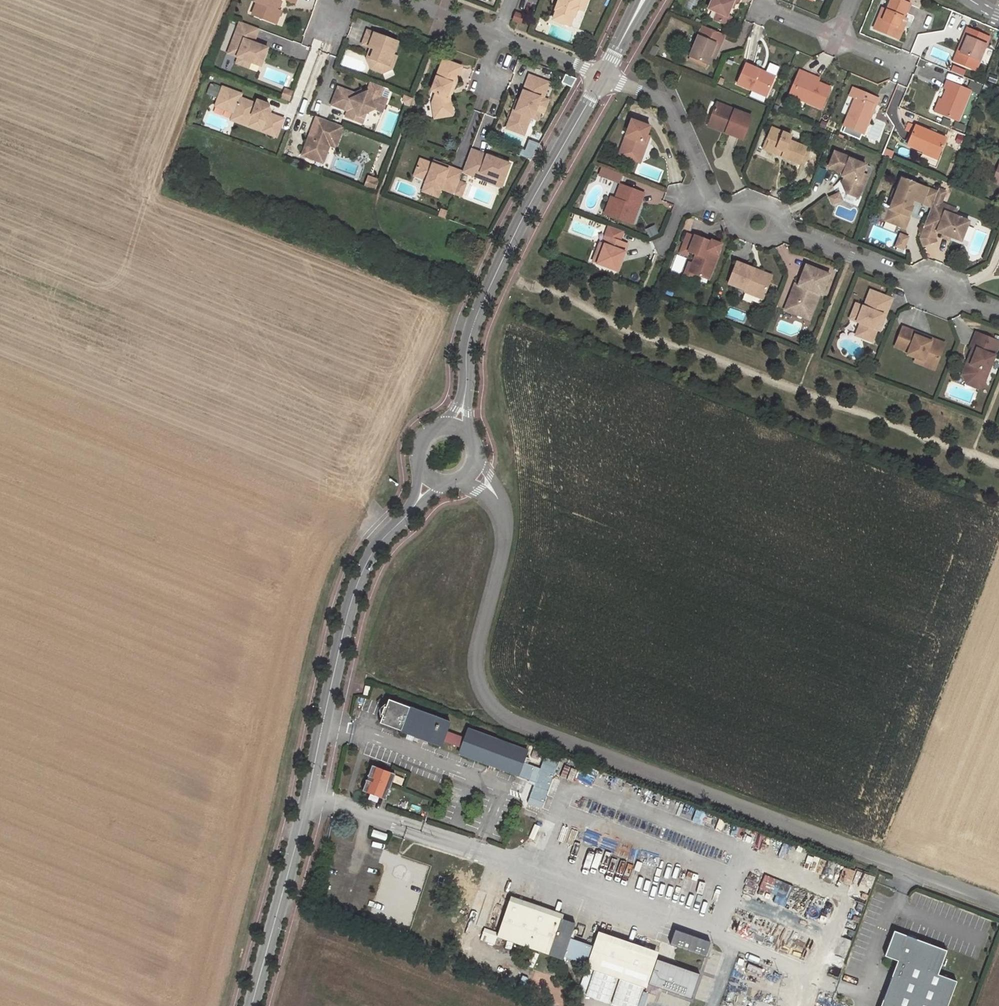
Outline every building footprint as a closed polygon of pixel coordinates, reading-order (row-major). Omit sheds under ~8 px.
[(252,18),(274,26),(279,12),(275,11),(279,0),(254,0),(253,3),(257,5),(252,18)] [(559,3),(558,3),(555,12),(556,13),(552,22),(569,28),(572,19),(573,20),(577,10),(576,10),(579,1),(586,3),(587,0),(561,0),(559,3)] [(739,0),(713,0),(708,10),(717,14),(714,20),(727,26),(730,18),(727,17),(730,8),(733,2),(736,3),(738,3),(739,0)] [(908,4),(898,0),(891,0),(886,10),(883,20),(878,18),(873,29),(898,39),(902,29),(898,28),(902,17),(903,18),(908,4)] [(586,3),(579,1),(576,10),(577,10),(583,12),(586,3)] [(882,8),(878,18),(883,20),(886,10),(882,8)] [(526,17),(517,14),(514,21),(523,25),(526,17)] [(906,19),(903,18),(902,17),(898,28),(902,29),(906,19)] [(254,29),(238,23),(226,55),(236,59),(248,63),(259,67),(265,50),(251,44),(249,43),(254,29)] [(698,36),(720,46),(724,37),(702,28),(698,36)] [(988,37),(965,29),(962,37),(965,38),(959,54),(963,56),(960,65),(976,71),(988,37)] [(397,45),(367,33),(361,47),(371,50),(373,51),(370,61),(373,68),(381,71),(388,68),(392,58),(397,45)] [(717,53),(720,46),(698,36),(689,56),(706,64),(710,57),(712,51),(717,53)] [(965,38),(962,37),(953,63),(960,65),(963,56),(959,54),(965,38)] [(657,50),(651,47),(647,55),(653,57),(657,50)] [(373,51),(371,50),(366,61),(371,71),(381,75),(391,71),(396,59),(392,58),(388,68),(381,71),(373,68),(370,61),(373,51)] [(706,66),(706,64),(689,56),(688,59),(706,66)] [(248,63),(236,59),(234,65),(246,69),(248,63)] [(432,116),(451,113),(449,100),(446,99),(451,86),(454,87),(461,70),(442,62),(430,93),(435,95),(431,106),(432,116)] [(758,75),(760,70),(746,64),(737,84),(765,96),(772,81),(758,75)] [(774,76),(760,70),(758,75),(772,81),(774,76)] [(808,78),(809,75),(799,71),(793,86),(795,88),(792,96),(820,108),(829,87),(817,83),(808,78)] [(505,131),(522,138),(529,120),(531,121),(534,114),(539,115),(544,102),(542,101),(548,86),(528,78),(518,104),(514,114),(512,113),(505,131)] [(941,100),(936,112),(957,121),(969,91),(946,81),(943,89),(945,89),(941,100)] [(383,90),(370,85),(366,94),(362,96),(355,99),(354,96),(337,90),(331,107),(347,113),(345,119),(355,123),(357,118),(365,115),(374,111),(381,114),(386,102),(379,99),(383,90)] [(449,100),(454,87),(451,86),(446,99),(449,100)] [(221,89),(215,104),(233,111),(232,115),(249,121),(248,125),(262,130),(260,133),(275,139),(282,121),(268,116),(269,113),(266,106),(256,102),(255,106),(238,100),(240,96),(221,89)] [(288,103),(292,93),(285,91),(281,100),(288,103)] [(872,104),(875,105),(878,99),(863,92),(860,99),(855,97),(843,126),(863,134),(869,119),(866,118),(872,104)] [(412,100),(404,98),(402,102),(404,106),(409,108),(412,100)] [(750,117),(715,103),(707,124),(725,130),(724,133),(741,140),(750,117)] [(233,111),(215,104),(214,108),(232,115),(233,111)] [(869,119),(875,105),(872,104),(866,118),(869,119)] [(249,121),(232,115),(229,122),(260,133),(262,130),(248,125),(249,121)] [(361,125),(365,115),(357,118),(355,123),(361,125)] [(335,150),(343,129),(316,119),(310,135),(312,136),(311,139),(308,138),(301,157),(314,162),(318,152),(326,155),(329,147),(335,150)] [(645,138),(648,129),(629,122),(619,151),(640,159),(645,146),(642,145),(645,138)] [(938,155),(945,138),(908,123),(905,130),(907,131),(912,134),(907,145),(922,151),(923,149),(938,155)] [(725,130),(707,124),(706,126),(724,133),(725,130)] [(789,137),(769,129),(765,140),(767,142),(764,149),(776,154),(778,151),(782,153),(780,158),(797,165),(804,148),(787,142),(789,137)] [(767,142),(765,140),(761,151),(780,158),(782,153),(778,151),(776,154),(764,149),(767,142)] [(936,159),(938,155),(923,149),(922,151),(922,153),(936,159)] [(326,155),(318,152),(314,162),(322,165),(326,155)] [(509,167),(470,152),(461,175),(486,184),(488,179),(502,184),(509,167)] [(835,153),(829,169),(844,174),(843,178),(848,180),(847,183),(842,185),(846,194),(853,192),(860,194),(864,185),(857,182),(860,173),(864,165),(848,159),(848,158),(835,153)] [(440,191),(460,199),(465,187),(457,184),(461,175),(440,167),(439,170),(431,167),(419,162),(413,179),(425,183),(424,187),(431,190),(428,197),(436,200),(440,191)] [(610,173),(601,170),(598,178),(607,181),(610,173)] [(619,177),(610,173),(607,181),(616,185),(619,177)] [(867,176),(860,173),(857,182),(864,185),(867,176)] [(929,207),(935,192),(900,178),(896,188),(892,190),(890,196),(891,200),(883,220),(903,228),(908,216),(907,216),(911,206),(909,206),(911,200),(913,200),(929,207)] [(488,179),(486,184),(500,190),(502,184),(488,179)] [(369,186),(365,184),(363,189),(374,193),(378,182),(372,180),(369,186)] [(431,190),(424,187),(421,194),(428,197),(431,190)] [(624,189),(618,187),(613,201),(619,203),(624,189)] [(641,196),(624,189),(619,203),(613,201),(608,199),(602,216),(630,226),(641,196)] [(929,207),(921,228),(935,233),(936,232),(942,234),(949,237),(959,241),(967,221),(952,215),(943,212),(945,206),(938,203),(943,191),(936,189),(935,192),(929,207)] [(838,193),(829,197),(832,203),(840,199),(838,193)] [(954,210),(945,206),(943,212),(952,215),(954,210)] [(436,218),(444,221),(446,214),(439,211),(436,218)] [(935,233),(921,228),(917,239),(920,247),(934,241),(933,238),(935,233)] [(606,230),(600,247),(602,247),(595,266),(615,273),(625,246),(617,243),(620,236),(606,230)] [(898,234),(894,246),(901,249),(906,237),(898,234)] [(685,236),(681,247),(688,250),(692,238),(685,236)] [(694,269),(692,276),(707,282),(717,256),(716,256),(720,246),(710,242),(709,243),(693,237),(692,238),(688,250),(681,247),(678,254),(685,257),(686,254),(693,257),(689,267),(694,269)] [(600,247),(597,246),(591,264),(595,266),(602,247),(600,247)] [(752,271),(735,264),(727,285),(743,292),(743,293),(761,300),(769,280),(751,274),(752,271)] [(694,269),(689,267),(686,274),(692,276),(694,269)] [(828,276),(805,267),(797,287),(798,288),(796,294),(791,292),(783,311),(802,319),(808,305),(813,307),(818,295),(820,296),(828,276)] [(770,277),(752,271),(751,274),(769,280),(770,277)] [(890,300),(869,292),(862,308),(854,305),(851,313),(858,316),(855,323),(859,324),(854,337),(871,343),(875,331),(878,324),(881,325),(890,300)] [(813,307),(808,305),(802,319),(808,321),(813,307)] [(858,316),(851,313),(848,320),(855,323),(858,316)] [(915,334),(901,328),(894,348),(907,353),(906,356),(915,359),(922,362),(923,360),(936,365),(943,344),(931,340),(929,342),(914,337),(915,334)] [(998,342),(974,333),(969,347),(971,348),(967,360),(971,361),(965,375),(968,382),(977,385),(984,382),(998,342)] [(929,342),(931,340),(915,334),(914,337),(929,342)] [(922,362),(915,359),(913,363),(933,371),(936,365),(923,360),(922,362)] [(971,361),(967,360),(961,375),(965,385),(977,390),(985,386),(984,382),(977,385),(968,382),(965,375),(971,361)] [(448,722),(387,699),(384,707),(383,706),(380,715),(381,715),(379,723),(406,733),(404,739),(411,741),(413,736),(440,746),(441,741),(445,731),(448,722)] [(526,751),(467,729),(463,738),(460,748),(458,754),(488,765),(486,769),(492,771),(493,767),(516,776),(521,762),(526,764),(528,759),(523,757),(526,751)] [(463,738),(445,731),(441,741),(460,748),(463,738)] [(544,753),(539,768),(545,770),(550,756),(544,753)] [(394,774),(371,766),(361,791),(384,800),(394,774)] [(709,824),(713,812),(675,800),(671,813),(709,824)] [(699,973),(595,937),(592,946),(584,943),(583,944),(579,943),(579,941),(568,937),(574,922),(507,899),(496,932),(495,935),(561,958),(562,955),(586,963),(585,966),(594,969),(585,994),(607,1002),(616,977),(645,987),(646,983),(690,998),(699,973)] [(706,956),(711,941),(675,928),(669,944),(706,956)] [(481,930),(478,939),(492,943),(495,935),(481,930)] [(881,1005),(947,1005),(956,982),(937,975),(945,951),(893,932),(883,957),(897,962),(881,1005)]
